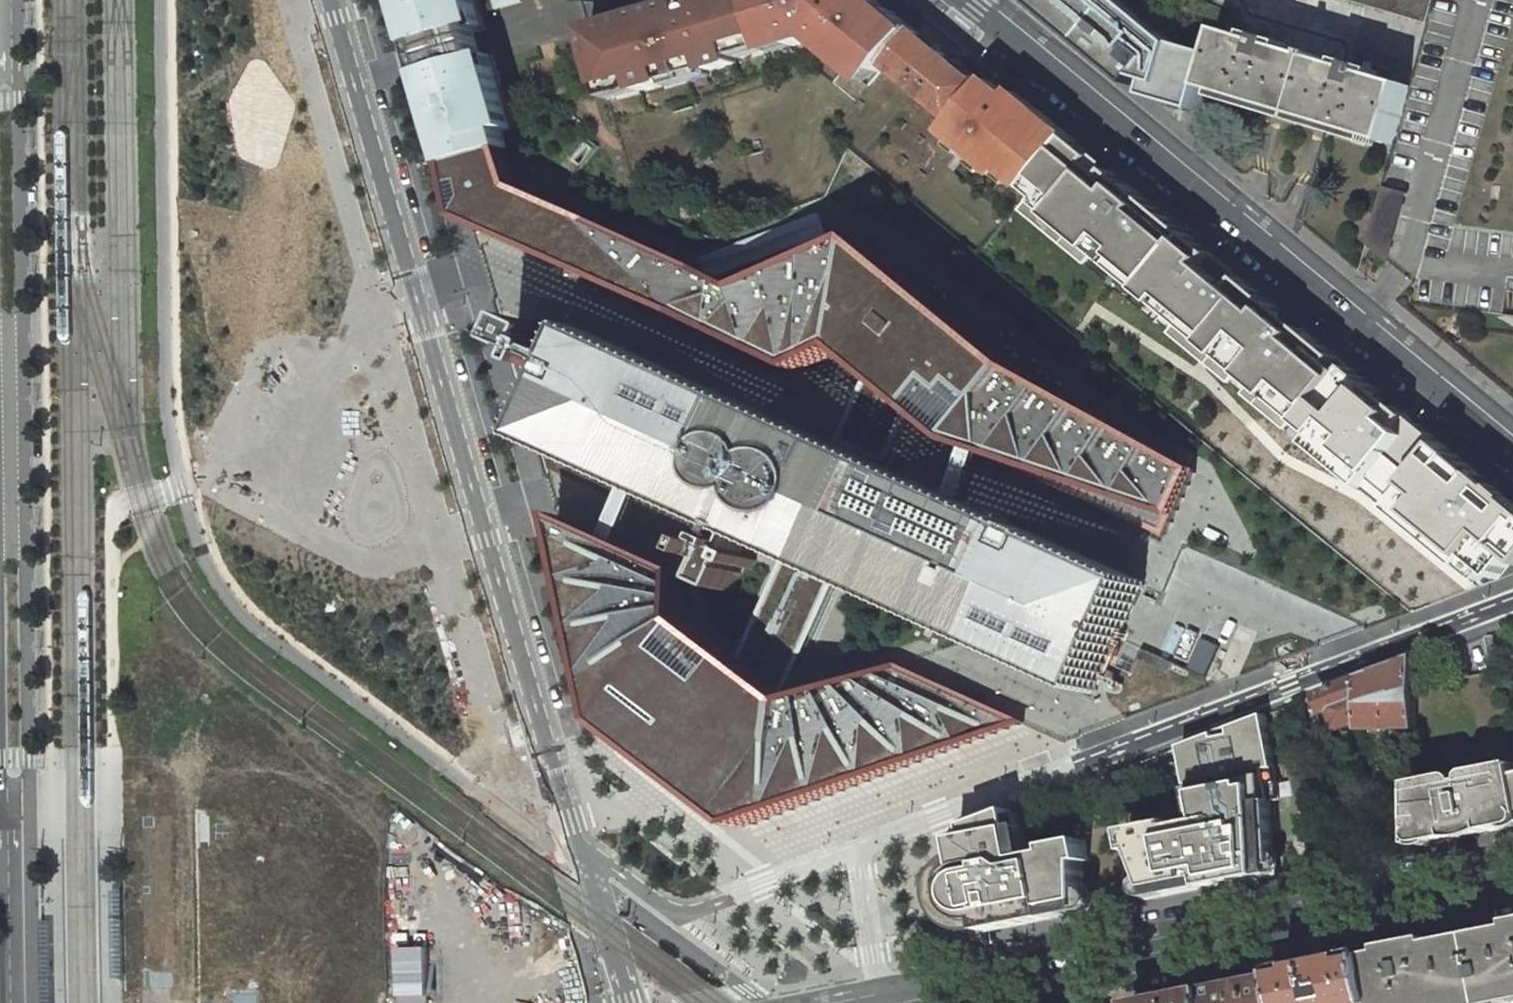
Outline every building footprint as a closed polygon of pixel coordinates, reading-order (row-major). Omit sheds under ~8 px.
[(419,46),(427,44),(430,55),(435,73),(427,75),(433,96),(439,115),(454,167),(512,150),(507,133),(515,130),(493,56),(485,58),(480,40),(477,30),(485,27),(479,6),(477,0),(405,0),(419,46)] [(686,5),(590,33),(607,91),(637,82),(641,93),(669,84),(668,79),(708,67),(709,73),(738,64),(737,61),(733,48),(764,39),(753,0),(684,0),(686,5)] [(871,86),(887,69),(918,31),(900,17),(892,11),(890,13),(874,0),(753,0),(764,39),(768,52),(769,55),(815,41),(847,67),(854,73),(871,86)] [(1197,111),(1206,88),(1217,57),(1173,43),(1124,0),(1031,0),(1148,97),(1153,81),(1167,85),(1159,100),(1197,111)] [(1428,22),(1429,19),(1432,8),(1434,0),(1351,0),(1428,22)] [(988,86),(919,30),(918,31),(887,69),(955,125),(988,86)] [(1339,66),(1227,32),(1209,90),(1282,112),(1313,121),(1322,123),(1332,126),(1394,145),(1394,140),(1398,128),(1401,118),(1404,107),(1407,96),(1410,87),(1339,66)] [(737,61),(768,52),(764,39),(733,48),(737,61)] [(427,44),(419,46),(422,57),(427,75),(435,73),(430,55),(427,44)] [(709,73),(708,67),(668,79),(669,84),(670,88),(710,76),(709,73)] [(1018,185),(1028,193),(1046,171),(1075,137),(1020,91),(1015,96),(994,79),(988,86),(955,125),(947,135),(958,145),(955,148),(967,157),(969,154),(980,164),(978,166),(989,175),(991,172),(1003,182),(1005,180),(1015,188),(1018,185)] [(1159,100),(1167,85),(1153,81),(1148,97),(1159,100)] [(637,82),(607,91),(610,102),(641,93),(637,82)] [(1075,137),(1046,171),(1028,193),(1019,203),(1014,209),(1479,586),(1502,560),(1512,564),(1512,503),(1329,350),(1077,142),(1075,137)] [(512,150),(454,167),(473,219),(657,303),(720,331),(807,370),(853,354),(871,368),(912,401),(969,447),(975,450),(988,455),(1168,535),(1198,471),(1027,369),(870,241),(744,289),(718,277),(524,189),(512,150)] [(1407,193),(1382,187),(1365,244),(1388,262),(1407,193)] [(838,443),(585,329),(575,350),(552,340),(555,333),(526,320),(515,345),(541,357),(536,366),(547,371),(550,365),(565,372),(533,441),(631,485),(644,492),(731,531),(722,551),(727,553),(713,584),(738,596),(750,569),(758,573),(763,563),(756,559),(762,545),(786,555),(838,579),(1095,695),(1109,665),(1146,582),(971,503),(958,497),(885,464),(838,443)] [(912,401),(871,368),(838,443),(885,464),(912,401)] [(988,455),(975,450),(958,497),(971,503),(988,455)] [(644,492),(631,485),(609,539),(621,544),(644,492)] [(745,830),(1028,723),(898,664),(798,703),(786,694),(739,656),(699,625),(684,572),(621,544),(609,539),(555,515),(617,720),(680,777),(718,808),(745,830)] [(838,579),(786,555),(739,656),(786,694),(838,579)] [(1218,647),(1201,640),(1188,668),(1205,676),(1218,647)] [(1416,658),(1359,679),(1360,721),(1360,729),(1417,728),(1416,658)] [(1359,679),(1320,694),(1328,713),(1335,710),(1341,728),(1360,721),(1359,679)] [(1139,851),(1157,898),(1224,885),(1222,878),(1251,873),(1252,879),(1279,874),(1274,801),(1271,785),(1280,783),(1267,714),(1232,727),(1234,735),(1219,738),(1217,733),(1182,746),(1185,762),(1196,819),(1185,821),(1129,832),(1133,852),(1139,851)] [(1196,819),(1185,762),(1174,764),(1185,821),(1196,819)] [(1461,780),(1460,773),(1443,776),(1444,780),(1417,785),(1418,847),(1512,828),(1512,766),(1491,771),(1490,767),(1474,770),(1475,777),(1461,780)] [(978,931),(985,930),(987,932),(1001,929),(999,918),(1006,917),(1009,921),(1020,919),(1021,925),(1085,912),(1085,862),(1091,861),(1087,840),(1051,847),(1052,853),(1035,857),(1024,859),(1015,816),(1014,810),(972,826),(973,837),(959,840),(963,860),(958,863),(951,868),(949,871),(947,875),(944,881),(943,885),(942,890),(942,897),(944,905),(946,911),(949,916),(953,920),(960,925),(967,928),(972,930),(978,931)] [(1026,814),(1015,816),(1024,859),(1035,857),(1026,814)] [(1251,873),(1222,878),(1224,885),(1252,879),(1251,873)] [(1021,925),(1020,919),(1009,921),(1006,917),(999,918),(1001,929),(1021,925)] [(1374,957),(1383,1002),(1512,1002),(1512,929),(1374,957)] [(1285,975),(1291,1002),(1383,1002),(1374,957),(1285,975)] [(1205,990),(1208,1002),(1291,1002),(1285,975),(1205,990)] [(1141,1002),(1208,1002),(1205,990),(1141,1002)]
